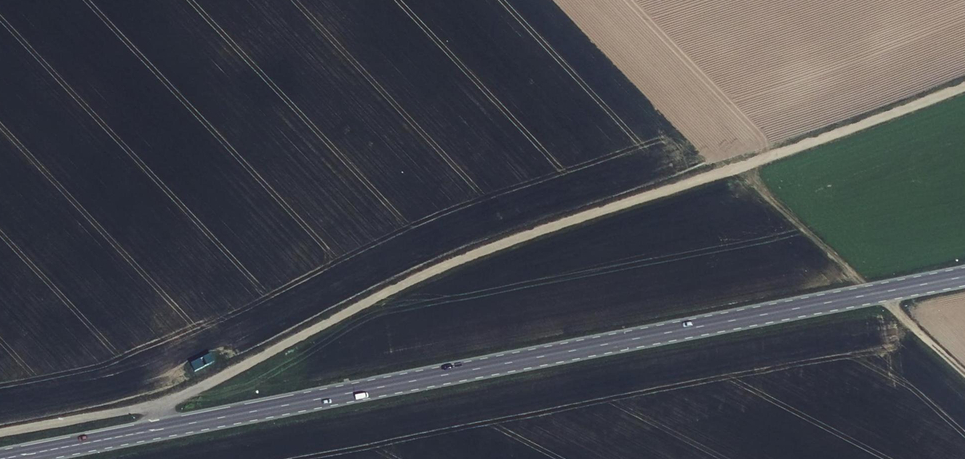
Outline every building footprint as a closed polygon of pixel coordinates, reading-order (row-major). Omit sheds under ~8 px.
[(211,354),(191,363),(194,371),(215,362),(211,354)]
